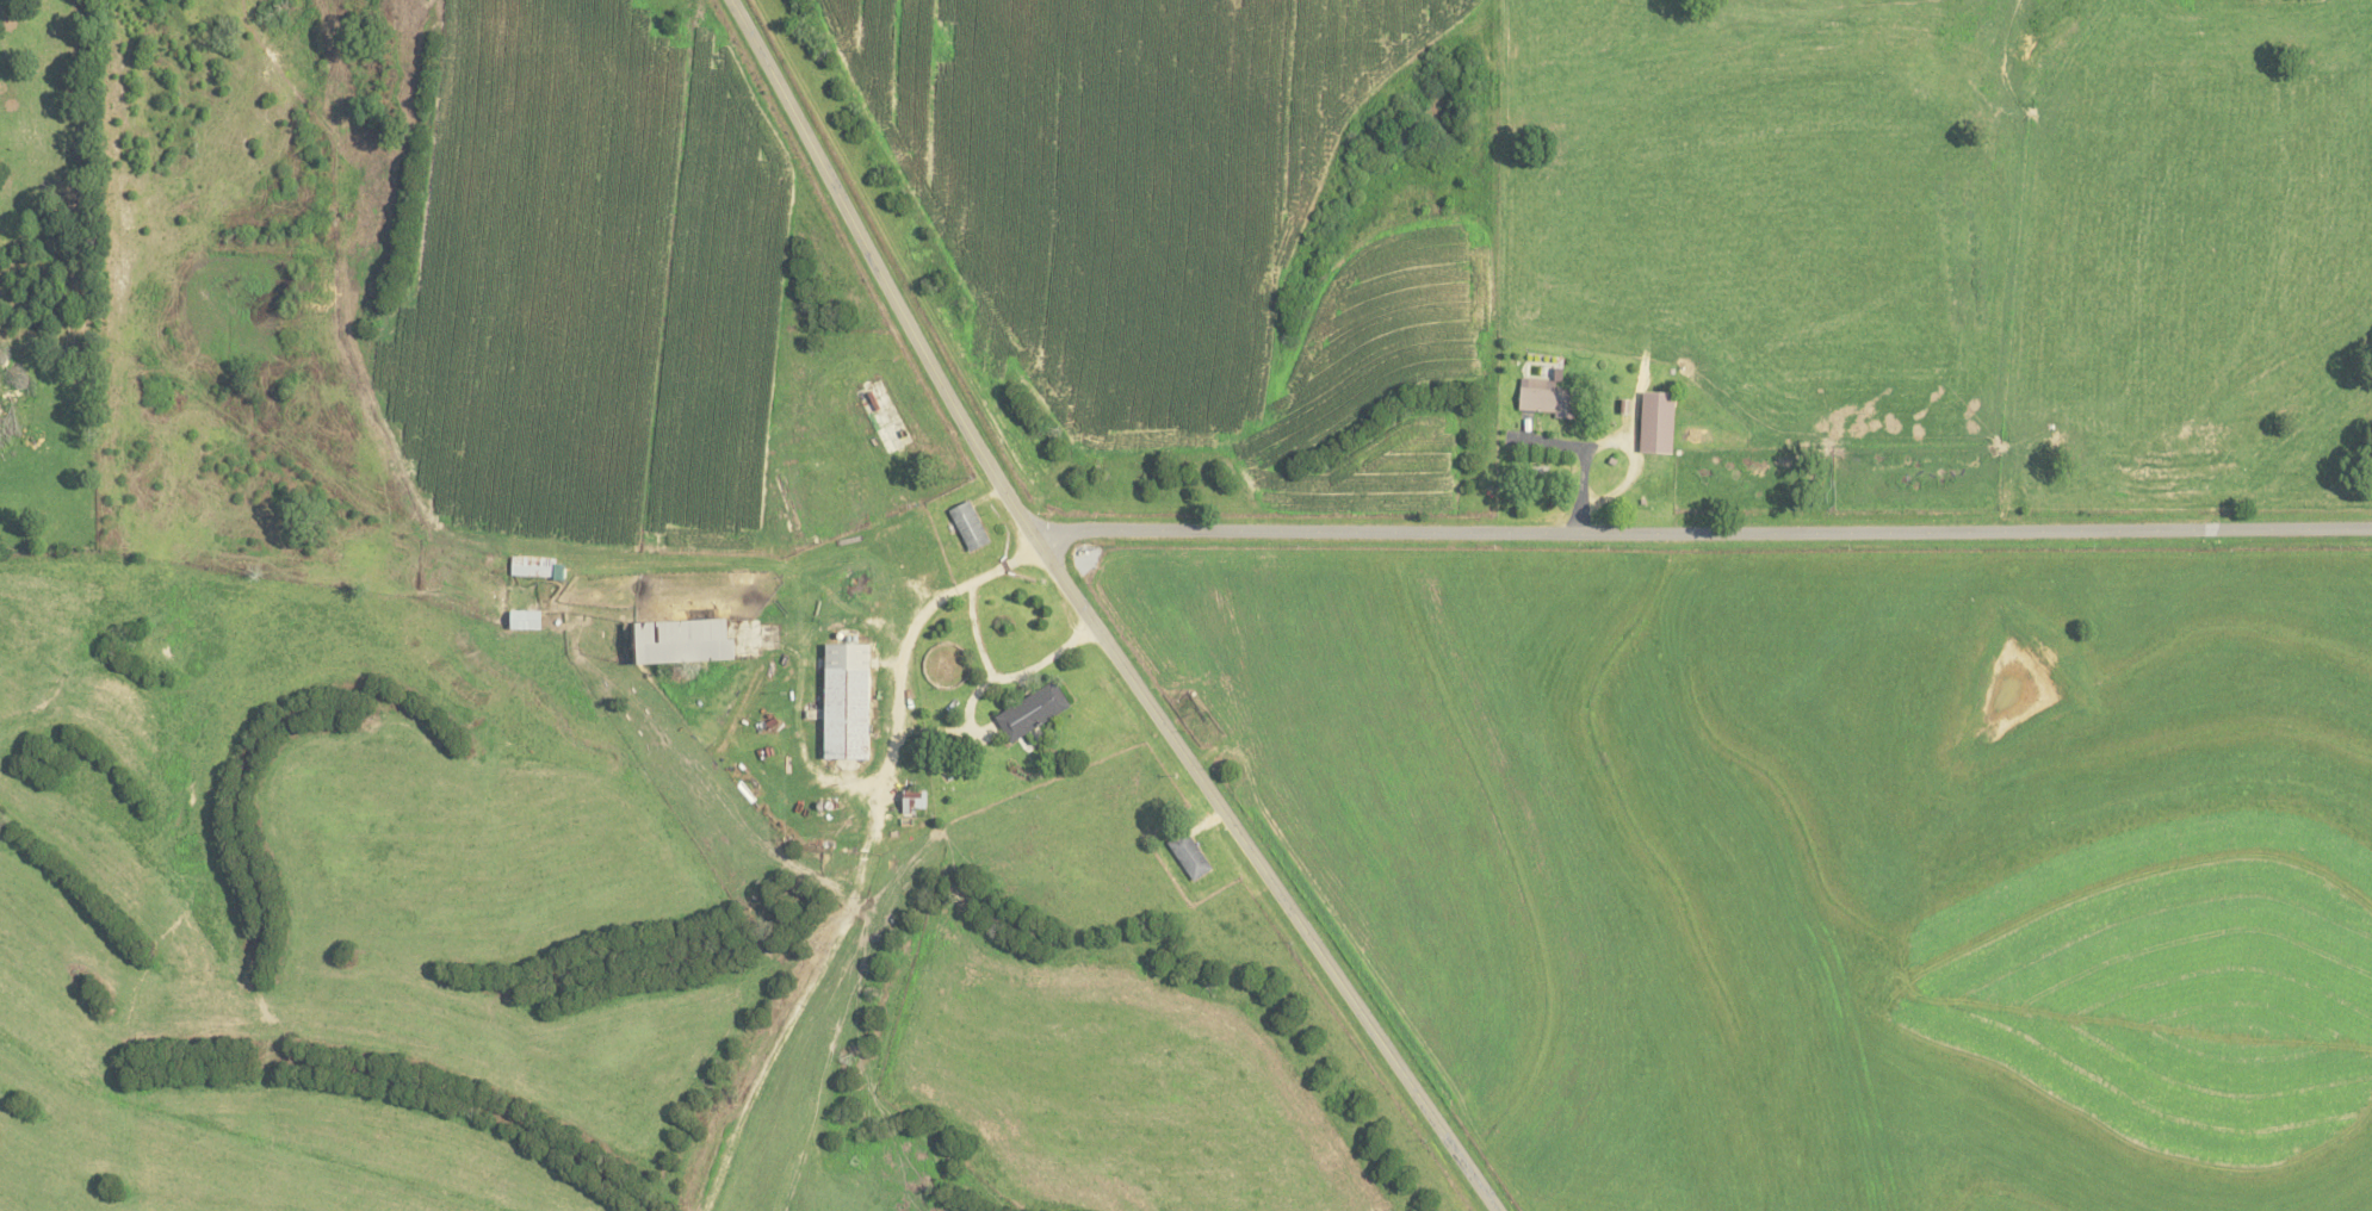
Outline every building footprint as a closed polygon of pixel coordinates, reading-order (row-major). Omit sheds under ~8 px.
[(1570,415),(1571,391),(1551,390),(1552,380),(1516,378),(1515,413),(1570,415)] [(1669,393),(1637,392),(1635,452),(1667,453),(1669,393)] [(952,511),(974,552),(994,541),(972,500),(952,511)] [(514,557),(514,576),(566,577),(567,559),(514,557)] [(547,611),(516,611),(516,629),(546,630),(547,611)] [(750,661),(749,638),(743,638),(742,619),(651,622),(652,664),(750,661)] [(876,644),(825,643),(824,710),(830,710),(830,759),(875,760),(876,644)] [(998,716),(1013,742),(1075,707),(1060,681),(998,716)] [(903,814),(913,814),(913,808),(932,809),(933,791),(910,790),(909,803),(903,802),(903,814)] [(1169,843),(1196,881),(1215,868),(1188,830),(1169,843)]
